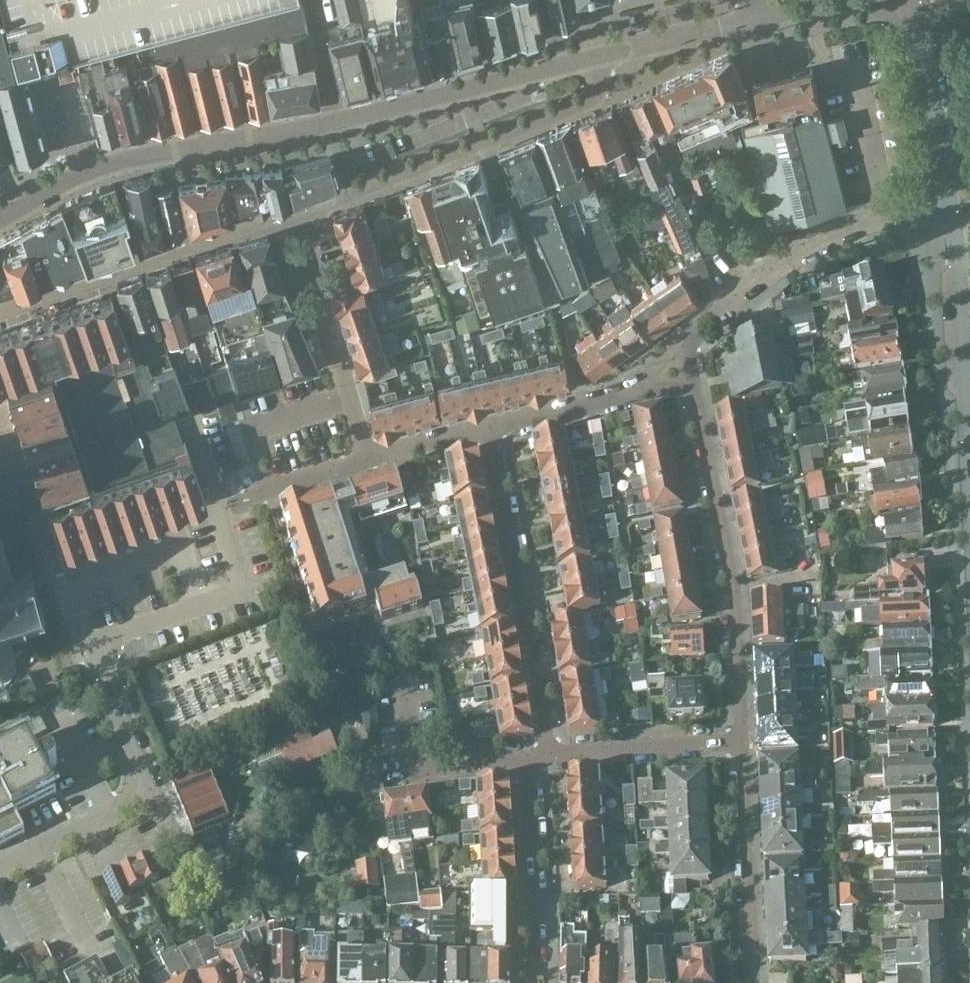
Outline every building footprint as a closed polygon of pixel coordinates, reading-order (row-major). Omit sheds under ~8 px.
[(14,161),(46,153),(38,123),(28,87),(30,86),(27,74),(35,73),(35,72),(56,67),(60,82),(76,77),(72,63),(76,61),(75,57),(99,50),(112,47),(150,37),(168,32),(288,0),(0,0),(0,109),(14,161)] [(278,36),(309,30),(301,0),(288,0),(150,37),(156,57),(168,53),(183,49),(186,61),(206,56),(236,48),(278,36)] [(362,15),(363,15),(359,0),(336,0),(341,21),(361,15),(362,15)] [(363,15),(362,15),(362,17),(380,88),(398,83),(420,76),(433,72),(420,16),(414,17),(413,11),(412,7),(410,0),(359,0),(363,15)] [(458,64),(482,56),(469,0),(465,0),(442,5),(446,12),(458,64)] [(545,32),(544,32),(541,17),(537,0),(513,0),(522,39),(521,39),(521,41),(545,34),(545,32)] [(580,18),(576,0),(549,0),(555,30),(580,18)] [(489,54),(521,42),(513,4),(480,12),(489,54)] [(435,71),(458,64),(446,12),(443,7),(420,12),(435,71)] [(344,97),(380,88),(362,17),(340,22),(342,35),(329,39),(344,97)] [(309,30),(278,36),(283,68),(313,64),(315,63),(309,30)] [(243,88),(249,117),(271,112),(259,55),(256,42),(235,49),(237,59),(243,88)] [(99,50),(102,59),(105,69),(116,66),(112,47),(99,50)] [(210,65),(224,121),(245,116),(232,60),(229,50),(208,56),(210,65)] [(704,65),(656,85),(688,159),(718,150),(724,166),(732,163),(727,148),(739,144),(730,124),(753,114),(750,104),(750,103),(751,103),(729,52),(704,63),(704,65)] [(168,59),(155,62),(172,129),(175,128),(195,125),(178,56),(168,59)] [(223,121),(213,82),(206,56),(186,61),(193,87),(203,124),(223,121)] [(116,139),(121,138),(105,69),(102,59),(96,60),(90,61),(91,66),(77,70),(87,110),(90,109),(92,118),(95,118),(101,141),(116,139)] [(134,68),(134,70),(150,133),(155,132),(168,130),(172,129),(155,62),(139,66),(134,68)] [(116,66),(105,69),(121,138),(123,137),(136,135),(150,133),(134,70),(127,71),(126,64),(118,65),(116,66)] [(320,102),(313,64),(283,68),(265,70),(272,112),(286,110),(285,108),(290,107),(320,102)] [(762,117),(744,128),(770,227),(848,207),(812,72),(813,72),(813,69),(754,82),(762,117)] [(652,87),(634,95),(648,129),(668,122),(652,87)] [(666,168),(648,129),(634,95),(630,97),(631,98),(617,104),(684,260),(686,263),(681,266),(690,279),(699,275),(708,271),(702,256),(718,249),(711,233),(697,191),(695,191),(692,185),(680,190),(670,167),(666,168)] [(573,120),(594,181),(605,178),(596,153),(607,150),(615,147),(623,172),(625,175),(639,170),(635,158),(611,104),(594,111),(573,120)] [(10,162),(14,161),(0,109),(0,164),(10,162)] [(846,134),(849,134),(844,116),(830,119),(837,143),(847,140),(846,134)] [(555,188),(560,201),(564,214),(569,226),(572,235),(576,247),(578,251),(592,247),(599,265),(620,257),(613,238),(608,239),(598,211),(604,208),(594,181),(584,152),(583,153),(572,121),(538,135),(555,188)] [(554,188),(543,161),(535,136),(499,151),(509,175),(520,202),(521,202),(554,188)] [(718,151),(686,163),(697,191),(709,186),(708,185),(728,178),(718,151)] [(329,155),(280,170),(290,202),(334,187),(337,181),(329,155)] [(456,168),(456,170),(473,217),(497,209),(480,160),(456,168)] [(248,170),(248,172),(254,191),(264,187),(271,208),(290,202),(280,170),(280,169),(248,170)] [(433,178),(449,226),(473,217),(456,170),(433,178)] [(253,214),(271,208),(264,187),(254,191),(248,172),(225,174),(225,177),(231,220),(232,219),(253,212),(253,214)] [(138,250),(164,240),(151,182),(150,177),(123,180),(138,250)] [(178,186),(182,202),(189,233),(231,220),(225,177),(178,186)] [(419,227),(426,224),(445,281),(464,275),(456,249),(433,178),(406,188),(419,227)] [(160,180),(151,182),(164,240),(182,235),(171,186),(161,188),(160,180)] [(84,267),(133,251),(124,223),(128,221),(114,183),(102,187),(62,205),(84,267)] [(569,226),(564,214),(560,201),(555,188),(554,188),(521,202),(527,214),(533,226),(534,228),(532,229),(537,239),(541,248),(546,258),(546,260),(548,259),(552,268),(557,279),(563,291),(589,282),(584,268),(580,257),(578,251),(576,247),(572,235),(569,226)] [(658,203),(639,210),(647,230),(665,223),(658,203)] [(341,237),(371,227),(363,204),(334,214),(341,237)] [(497,209),(473,217),(449,226),(462,264),(467,263),(482,310),(493,306),(498,321),(547,305),(524,239),(522,240),(509,204),(497,209)] [(61,206),(20,229),(39,283),(83,268),(61,206)] [(385,212),(374,215),(377,225),(388,221),(385,212)] [(388,221),(377,225),(381,235),(392,231),(388,221)] [(379,250),(371,227),(341,237),(349,260),(379,250)] [(39,283),(20,229),(0,240),(0,251),(15,292),(39,283)] [(267,235),(238,243),(268,346),(278,380),(318,368),(293,308),(290,308),(280,285),(282,285),(267,235)] [(231,245),(193,257),(204,295),(220,346),(258,335),(231,245)] [(387,275),(379,250),(349,260),(357,283),(362,282),(362,283),(387,275)] [(12,292),(0,258),(0,297),(12,292)] [(401,258),(390,262),(394,272),(405,268),(401,258)] [(171,265),(186,313),(203,368),(213,400),(218,418),(235,412),(229,393),(234,391),(224,359),(211,363),(209,357),(217,354),(215,348),(189,259),(171,265)] [(162,334),(166,347),(168,352),(172,361),(175,372),(178,378),(178,377),(190,406),(191,407),(213,400),(203,368),(186,313),(182,315),(167,267),(142,274),(154,308),(153,308),(162,334)] [(884,270),(843,279),(848,299),(888,291),(888,288),(891,287),(889,274),(885,274),(884,270)] [(659,297),(672,317),(698,299),(679,273),(667,281),(664,276),(651,285),(659,297)] [(145,370),(154,394),(159,410),(170,406),(174,404),(176,411),(190,406),(178,377),(178,378),(175,372),(172,361),(168,352),(166,347),(162,334),(153,308),(151,309),(140,276),(115,284),(127,318),(142,360),(145,370)] [(340,312),(382,298),(379,289),(366,293),(362,283),(362,282),(357,283),(333,291),(340,312)] [(793,287),(774,299),(777,316),(781,316),(783,315),(790,314),(805,311),(810,310),(808,299),(796,301),(793,287)] [(845,300),(852,328),(865,326),(864,323),(894,316),(888,291),(848,299),(845,300)] [(170,406),(159,410),(154,394),(145,370),(142,360),(134,363),(128,346),(126,339),(111,295),(92,301),(71,308),(50,315),(30,322),(9,329),(0,332),(0,381),(1,381),(12,412),(19,433),(26,454),(33,475),(40,496),(44,506),(59,550),(80,543),(101,536),(121,528),(142,521),(163,514),(184,507),(205,500),(190,456),(187,449),(184,439),(182,440),(170,406)] [(646,301),(632,311),(631,311),(648,334),(672,317),(659,297),(648,305),(646,301)] [(340,312),(347,333),(376,323),(372,312),(385,307),(382,298),(340,312)] [(623,317),(613,324),(630,347),(648,334),(631,311),(632,311),(629,306),(620,312),(623,317)] [(790,314),(783,315),(781,316),(785,332),(808,327),(805,311),(790,314)] [(531,316),(534,325),(545,322),(542,313),(531,316)] [(523,329),(534,325),(531,316),(520,319),(523,329)] [(605,330),(595,336),(595,337),(611,360),(630,347),(613,324),(610,319),(602,325),(605,330)] [(852,351),(853,351),(899,343),(895,321),(865,326),(852,328),(851,328),(852,335),(850,336),(852,351)] [(376,323),(347,333),(354,353),(396,338),(393,330),(380,334),(376,323)] [(452,324),(441,327),(444,337),(455,334),(452,324)] [(505,333),(502,324),(491,328),(493,337),(505,333)] [(432,340),(444,337),(441,327),(430,331),(432,340)] [(493,337),(491,328),(479,331),(482,340),(493,337)] [(593,373),(611,360),(595,337),(595,336),(592,331),(583,337),(587,342),(577,349),(593,373)] [(727,365),(733,399),(796,388),(789,352),(774,355),(770,334),(736,340),(740,363),(727,365)] [(399,347),(396,338),(354,353),(361,374),(372,370),(383,366),(390,364),(386,352),(399,347)] [(850,378),(853,378),(876,374),(876,369),(903,365),(899,343),(853,351),(854,363),(841,365),(843,375),(850,374),(850,378)] [(538,348),(542,361),(549,392),(571,387),(563,356),(552,359),(549,345),(538,348)] [(225,359),(224,359),(234,391),(235,393),(255,387),(255,386),(278,380),(268,346),(262,348),(245,353),(239,355),(225,359)] [(527,350),(519,352),(529,397),(549,392),(542,361),(530,364),(527,350)] [(508,402),(529,397),(519,352),(509,355),(512,368),(501,371),(508,402)] [(425,356),(414,359),(416,367),(416,369),(422,367),(428,366),(425,356)] [(508,402),(501,371),(489,374),(486,360),(477,362),(487,407),(508,402)] [(470,378),(459,380),(466,411),(487,407),(477,362),(467,364),(470,378)] [(396,367),(395,364),(394,363),(390,364),(383,366),(384,367),(386,375),(397,371),(396,367)] [(808,365),(796,368),(799,385),(811,382),(808,365)] [(376,378),(386,375),(384,367),(383,366),(372,370),(376,378)] [(466,411),(459,380),(456,367),(446,369),(449,383),(439,385),(446,416),(466,411)] [(903,369),(876,374),(853,378),(857,402),(907,393),(903,369)] [(422,389),(411,392),(419,423),(440,418),(428,374),(419,377),(422,389)] [(395,382),(387,384),(399,429),(419,423),(411,392),(399,395),(395,382)] [(378,434),(399,429),(387,384),(377,387),(381,400),(369,403),(378,434)] [(806,398),(791,401),(793,412),(808,410),(806,398)] [(908,425),(911,422),(910,415),(907,414),(904,398),(844,408),(847,426),(857,424),(859,435),(908,427),(908,425)] [(719,432),(764,423),(763,414),(745,418),(743,406),(715,412),(719,432)] [(632,414),(637,439),(666,433),(661,408),(632,414)] [(808,412),(793,415),(796,429),(811,426),(808,412)] [(628,415),(618,418),(620,427),(630,424),(628,415)] [(766,432),(764,423),(719,432),(722,452),(751,446),(749,435),(766,432)] [(563,430),(532,437),(536,459),(568,453),(577,451),(576,444),(567,446),(564,430),(563,430)] [(666,433),(637,439),(642,464),(671,458),(666,433)] [(873,465),(876,464),(913,458),(913,456),(916,452),(914,444),(911,443),(910,433),(851,443),(852,448),(856,448),(857,451),(870,449),(873,465)] [(593,436),(594,448),(604,446),(602,435),(593,436)] [(633,440),(622,442),(624,451),(635,449),(633,440)] [(604,446),(594,448),(596,459),(606,458),(604,446)] [(726,472),(772,463),(770,454),(753,458),(751,446),(722,452),(726,472)] [(821,448),(799,452),(804,475),(819,473),(818,467),(813,467),(812,462),(824,460),(821,448)] [(477,450),(445,458),(448,473),(439,475),(440,480),(482,472),(477,450)] [(568,453),(536,459),(541,480),(581,471),(580,465),(571,467),(568,453)] [(777,453),(770,454),(772,463),(779,462),(777,453)] [(863,475),(866,493),(889,489),(888,485),(920,480),(916,457),(913,458),(876,464),(878,473),(863,475)] [(675,483),(671,458),(642,464),(647,489),(675,483)] [(774,472),(772,463),(726,472),(730,492),(759,486),(756,475),(774,472)] [(545,500),(577,494),(574,479),(583,478),(581,471),(541,480),(545,500)] [(367,607),(376,604),(381,621),(423,608),(415,583),(409,584),(405,571),(369,583),(370,586),(361,588),(338,516),(356,510),(361,526),(407,511),(394,472),(348,487),(349,491),(332,497),(330,492),(280,508),(289,536),(288,537),(287,537),(306,595),(306,596),(308,595),(317,624),(343,615),(367,607)] [(482,472),(440,480),(442,487),(451,485),(454,500),(486,493),(482,472)] [(821,473),(804,477),(810,502),(826,499),(821,473)] [(410,477),(401,479),(405,491),(414,488),(410,477)] [(599,479),(601,490),(610,488),(609,477),(599,479)] [(641,480),(630,482),(632,492),(643,490),(641,480)] [(675,483),(647,489),(652,514),(680,508),(675,483)] [(920,484),(889,489),(866,493),(850,496),(850,501),(856,500),(856,502),(868,500),(871,520),(880,519),(880,513),(922,507),(920,484)] [(417,499),(414,488),(405,491),(408,502),(417,499)] [(610,488),(601,490),(603,501),(612,500),(610,488)] [(545,500),(549,521),(590,512),(589,507),(580,509),(577,494),(545,500)] [(737,520),(781,512),(780,503),(763,506),(761,495),(733,500),(737,520)] [(450,528),(459,526),(491,519),(487,497),(455,504),(458,519),(449,521),(450,528)] [(792,500),(781,502),(783,510),(793,508),(792,500)] [(636,510),(638,519),(648,516),(646,508),(636,510)] [(553,541),(594,533),(594,532),(585,535),(582,521),(591,519),(590,512),(549,521),(553,541)] [(783,521),(781,512),(737,520),(740,541),(768,535),(766,524),(783,521)] [(889,541),(924,536),(922,512),(889,517),(889,530),(867,534),(868,548),(889,545),(889,541)] [(659,547),(687,542),(682,516),(655,521),(659,547)] [(608,530),(617,529),(615,518),(606,519),(608,530)] [(496,540),(491,519),(459,526),(462,540),(453,542),(454,548),(496,540)] [(423,522),(413,523),(415,535),(425,533),(423,522)] [(649,523),(639,525),(641,534),(650,532),(649,523)] [(821,523),(812,526),(819,552),(828,549),(821,523)] [(618,540),(617,529),(608,530),(609,542),(618,540)] [(9,641),(9,631),(11,630),(11,629),(21,625),(24,618),(27,617),(23,607),(37,602),(27,567),(14,572),(0,532),(0,652),(9,641)] [(425,533),(415,535),(416,538),(417,547),(427,544),(425,533)] [(558,563),(590,557),(586,542),(596,540),(594,533),(553,541),(558,563)] [(740,541),(744,561),(789,552),(787,543),(770,547),(768,535),(740,541)] [(500,560),(496,540),(454,548),(456,554),(465,552),(468,567),(500,560)] [(691,567),(687,542),(659,547),(664,572),(691,567)] [(815,561),(815,542),(791,542),(791,561),(815,561)] [(644,549),(643,550),(644,559),(655,557),(654,548),(655,547),(654,543),(643,545),(644,549)] [(789,552),(744,561),(748,580),(776,575),(774,564),(791,561),(789,552)] [(463,590),(504,581),(500,560),(468,567),(471,581),(462,583),(463,590)] [(559,570),(563,591),(604,583),(603,577),(594,579),(591,563),(559,570)] [(422,566),(424,577),(433,575),(431,564),(422,566)] [(691,567),(664,572),(668,597),(696,592),(691,567)] [(620,581),(629,579),(627,568),(618,569),(620,581)] [(855,605),(871,604),(881,604),(881,599),(924,596),(924,583),(926,579),(926,574),(923,571),(922,569),(888,571),(889,587),(870,589),(870,590),(854,591),(855,605)] [(433,575),(424,577),(426,588),(435,586),(433,575)] [(631,591),(629,579),(620,581),(622,592),(631,591)] [(504,581),(463,590),(464,596),(474,594),(476,607),(508,601),(504,581)] [(606,589),(604,583),(563,591),(568,613),(600,606),(597,591),(606,589)] [(661,588),(650,590),(652,600),(663,598),(661,588)] [(700,618),(696,592),(668,597),(673,623),(700,618)] [(750,599),(751,623),(804,620),(803,609),(783,610),(782,597),(750,599)] [(508,601),(476,607),(467,609),(468,616),(478,614),(481,630),(513,623),(508,601)] [(610,605),(614,631),(635,628),(631,601),(610,605)] [(929,601),(881,604),(871,604),(855,605),(848,605),(848,613),(862,612),(862,617),(860,621),(860,624),(865,626),(865,628),(930,623),(929,601)] [(831,603),(822,603),(822,612),(831,612),(831,603)] [(432,617),(441,615),(439,604),(430,606),(432,617)] [(820,608),(809,609),(810,617),(820,616),(820,608)] [(665,614),(655,616),(656,626),(667,624),(665,614)] [(443,627),(441,615),(432,617),(434,628),(443,627)] [(590,626),(600,625),(599,615),(588,616),(590,626)] [(550,623),(554,648),(586,643),(583,627),(582,617),(551,622),(550,623)] [(804,632),(804,620),(751,623),(752,648),(785,646),(784,633),(804,632)] [(702,630),(671,632),(671,627),(659,629),(652,630),(653,641),(663,640),(663,646),(670,645),(671,658),(703,656),(702,630)] [(481,633),(486,659),(517,653),(512,628),(481,633)] [(863,654),(880,653),(932,650),(930,628),(884,630),(885,643),(863,644),(863,654)] [(432,631),(432,646),(462,646),(462,630),(432,631)] [(476,644),(474,635),(464,637),(465,646),(476,644)] [(589,659),(586,643),(554,648),(558,674),(590,669),(589,659)] [(932,650),(880,653),(882,681),(899,680),(899,675),(933,673),(932,650)] [(522,679),(517,653),(486,659),(490,685),(522,679)] [(597,668),(607,666),(606,656),(595,658),(597,668)] [(757,682),(793,681),(792,670),(812,669),(811,656),(792,656),(755,658),(756,660),(754,660),(754,662),(755,662),(755,666),(754,666),(754,668),(756,668),(756,670),(754,672),(754,678),(756,680),(757,682)] [(869,664),(854,665),(855,676),(869,676),(869,664)] [(5,683),(5,684),(11,697),(35,686),(29,672),(5,683)] [(609,672),(598,673),(600,683),(610,682),(609,672)] [(560,680),(564,707),(596,702),(591,675),(560,680)] [(484,686),(482,676),(472,678),(474,688),(484,686)] [(702,685),(665,687),(664,678),(645,679),(649,703),(668,702),(669,715),(704,714),(702,685)] [(758,704),(758,706),(794,705),(794,693),(812,692),(812,679),(793,681),(757,682),(757,684),(755,684),(755,685),(756,685),(756,690),(756,691),(757,691),(757,693),(755,696),(755,701),(758,704)] [(877,708),(885,707),(934,705),(933,682),(899,683),(899,680),(882,681),(857,682),(857,695),(876,694),(877,708)] [(492,690),(496,714),(528,708),(523,684),(492,690)] [(487,700),(485,691),(475,693),(477,702),(487,700)] [(600,729),(596,702),(564,707),(568,732),(600,729)] [(795,729),(794,705),(758,706),(758,708),(756,708),(757,710),(758,710),(758,714),(757,714),(757,715),(758,715),(758,717),(756,720),(756,725),(759,727),(759,731),(795,729)] [(867,735),(875,735),(889,734),(888,730),(935,727),(934,705),(885,707),(886,724),(867,725),(867,735)] [(841,707),(833,707),(833,709),(833,722),(841,722),(841,707)] [(533,735),(528,708),(496,714),(501,739),(533,735)] [(650,712),(632,714),(633,726),(651,724),(650,712)] [(604,719),(605,729),(618,728),(617,718),(604,719)] [(305,729),(282,738),(285,744),(279,747),(289,772),(337,752),(327,726),(307,734),(305,729)] [(761,755),(797,753),(796,742),(815,740),(814,728),(795,729),(759,731),(759,732),(758,732),(758,733),(759,733),(759,738),(758,738),(758,739),(759,739),(759,741),(757,743),(757,749),(760,751),(760,754),(759,755),(760,755),(761,755)] [(476,743),(494,740),(493,730),(475,732),(476,743)] [(889,739),(889,734),(875,735),(876,750),(885,749),(886,755),(898,755),(899,764),(936,763),(935,737),(889,739)] [(852,736),(834,737),(835,765),(853,764),(852,736)] [(25,835),(15,816),(56,794),(46,774),(53,771),(55,770),(56,769),(56,768),(57,767),(57,766),(58,765),(58,764),(58,763),(57,762),(57,760),(56,759),(55,758),(54,757),(53,757),(51,756),(49,756),(48,756),(46,757),(39,761),(29,741),(0,756),(0,847),(25,835)] [(761,763),(762,787),(817,785),(816,779),(798,780),(798,771),(806,771),(806,767),(816,767),(816,760),(761,763)] [(936,763),(899,764),(866,766),(867,778),(894,777),(894,790),(937,788),(936,763)] [(566,778),(568,801),(601,798),(599,770),(568,772),(568,778),(566,778)] [(172,786),(177,798),(214,783),(209,771),(172,786)] [(638,806),(669,804),(705,803),(704,778),(668,780),(668,795),(652,796),(651,782),(637,783),(638,806)] [(477,781),(479,807),(511,805),(509,779),(477,781)] [(850,780),(836,780),(836,796),(851,795),(850,780)] [(472,782),(459,783),(460,794),(473,793),(472,782)] [(177,798),(182,810),(219,794),(214,783),(177,798)] [(762,787),(763,811),(819,809),(819,802),(799,803),(799,796),(804,796),(804,794),(817,793),(817,785),(762,787)] [(633,787),(623,787),(623,798),(634,797),(633,787)] [(426,790),(407,793),(412,826),(408,826),(410,835),(414,834),(414,837),(410,838),(411,844),(434,840),(426,790)] [(883,800),(884,816),(938,814),(937,792),(856,795),(857,806),(875,805),(875,801),(883,800)] [(419,908),(411,844),(410,838),(414,837),(414,834),(410,835),(408,826),(412,826),(407,793),(383,797),(391,848),(400,846),(404,876),(383,879),(387,912),(419,908)] [(219,794),(182,810),(186,820),(223,805),(219,794)] [(635,807),(634,797),(623,798),(623,808),(635,807)] [(602,826),(601,798),(568,801),(569,824),(572,824),(572,828),(602,826)] [(640,832),(670,830),(706,829),(705,803),(669,804),(670,819),(653,820),(653,822),(639,823),(640,832)] [(228,817),(223,805),(186,820),(191,832),(228,817)] [(513,831),(511,805),(479,807),(481,834),(513,831)] [(763,811),(764,836),(801,834),(800,822),(807,822),(807,820),(822,819),(822,808),(819,809),(763,811)] [(871,829),(872,839),(939,837),(938,814),(884,816),(884,829),(871,829)] [(476,824),(463,825),(464,835),(476,834),(476,824)] [(203,855),(221,848),(213,829),(195,836),(203,855)] [(670,830),(671,847),(655,847),(655,856),(672,856),(707,854),(707,853),(709,853),(709,851),(708,851),(707,847),(708,846),(708,845),(707,845),(707,843),(709,840),(709,835),(706,832),(706,829),(670,830)] [(291,855),(312,859),(317,836),(296,831),(291,855)] [(570,839),(571,863),(604,860),(603,832),(572,833),(572,839),(570,839)] [(802,858),(801,834),(764,836),(765,860),(802,858)] [(481,838),(483,862),(514,859),(513,836),(481,838)] [(885,849),(886,861),(940,859),(939,837),(872,839),(872,850),(885,849)] [(476,838),(464,839),(465,848),(477,848),(476,838)] [(166,849),(178,878),(200,869),(188,840),(166,849)] [(833,844),(824,845),(825,855),(834,854),(833,844)] [(637,846),(637,848),(638,858),(649,858),(649,846),(637,846)] [(626,849),(626,859),(638,858),(637,848),(626,849)] [(855,853),(838,853),(839,857),(839,863),(855,862),(855,853)] [(708,880),(707,854),(672,856),(673,882),(685,881),(708,880)] [(149,856),(120,869),(130,891),(159,878),(149,856)] [(638,868),(638,858),(626,859),(627,869),(638,868)] [(516,888),(514,859),(483,862),(485,890),(516,888)] [(873,875),(873,884),(941,881),(940,859),(886,861),(886,874),(873,875)] [(606,888),(604,860),(571,863),(573,886),(576,886),(577,890),(606,888)] [(376,865),(356,866),(359,890),(379,888),(376,865)] [(803,890),(802,875),(821,875),(820,865),(802,866),(766,868),(765,867),(766,868),(766,870),(765,870),(765,871),(766,876),(765,876),(765,877),(766,877),(766,879),(764,881),(764,887),(767,890),(767,892),(803,890)] [(118,870),(104,876),(116,906),(131,899),(118,870)] [(849,872),(840,872),(840,884),(850,884),(849,872)] [(479,877),(467,877),(468,892),(480,891),(479,877)] [(685,881),(673,882),(673,893),(686,893),(685,881)] [(941,881),(873,884),(872,884),(873,897),(887,896),(888,906),(942,904),(941,881)] [(859,886),(851,886),(840,887),(840,907),(851,907),(860,906),(859,886)] [(635,902),(634,887),(622,888),(623,904),(635,902)] [(820,889),(803,890),(767,892),(768,915),(804,913),(804,902),(810,902),(809,901),(815,901),(815,897),(820,897),(820,889)] [(419,894),(421,912),(442,909),(440,891),(419,894)] [(470,957),(470,982),(511,982),(512,894),(471,894),(470,957)] [(689,894),(671,895),(672,911),(683,910),(689,902),(689,894)] [(671,895),(660,896),(662,914),(672,914),(672,911),(671,895)] [(658,919),(661,919),(659,898),(638,900),(639,916),(657,915),(658,919)] [(943,926),(942,904),(888,906),(889,929),(943,926)] [(337,908),(337,919),(363,920),(363,908),(337,908)] [(841,908),(841,935),(852,934),(851,908),(841,908)] [(770,939),(806,937),(818,937),(817,913),(804,913),(768,915),(769,917),(767,917),(767,919),(768,919),(768,923),(768,924),(768,925),(769,925),(769,927),(767,929),(767,935),(770,937),(770,939)] [(442,939),(442,915),(442,914),(431,914),(431,939),(442,939)] [(442,915),(442,939),(442,957),(446,957),(446,982),(470,982),(470,957),(456,957),(457,915),(442,915)] [(335,952),(336,936),(305,936),(305,918),(296,918),(296,937),(300,937),(300,982),(335,982),(335,952)] [(379,918),(371,918),(371,928),(379,928),(379,918)] [(230,939),(215,945),(231,982),(259,982),(246,951),(268,942),(268,926),(268,922),(251,929),(250,927),(241,931),(243,934),(230,940),(230,939)] [(618,946),(618,957),(617,982),(640,982),(639,952),(638,933),(628,933),(628,923),(618,923),(618,946)] [(147,934),(151,941),(167,933),(163,925),(147,934)] [(268,926),(268,942),(267,951),(272,951),(271,982),(295,982),(296,941),(281,940),(282,931),(274,930),(274,927),(268,926)] [(362,953),(347,953),(347,933),(346,933),(346,926),(337,926),(337,933),(336,933),(336,936),(335,952),(338,952),(338,982),(362,982),(362,953)] [(618,957),(618,946),(618,926),(605,926),(605,945),(605,957),(586,957),(585,982),(613,982),(613,957),(618,957)] [(561,930),(560,982),(583,982),(584,938),(573,938),(573,930),(561,930)] [(673,931),(664,932),(664,939),(665,941),(670,941),(674,940),(673,931)] [(899,954),(904,954),(945,952),(944,931),(913,932),(914,942),(899,943),(899,954)] [(413,954),(402,954),(403,933),(387,933),(387,950),(388,950),(389,950),(388,951),(389,953),(388,982),(413,982),(413,954)] [(852,934),(841,935),(842,953),(859,952),(858,934),(852,934)] [(841,935),(824,936),(825,947),(841,946),(841,935)] [(818,937),(806,937),(770,939),(771,963),(807,961),(806,948),(825,947),(824,936),(818,937)] [(672,959),(674,971),(680,970),(681,982),(714,982),(711,954),(696,956),(694,938),(674,940),(670,941),(672,959)] [(672,959),(670,941),(665,941),(664,939),(655,940),(656,950),(645,951),(646,982),(669,982),(667,959),(672,959)] [(191,976),(195,977),(198,982),(231,982),(215,945),(213,942),(207,941),(200,943),(196,948),(191,950),(189,948),(177,953),(191,976)] [(125,945),(115,950),(127,975),(137,970),(125,945)] [(43,946),(22,957),(29,971),(51,960),(43,946)] [(191,976),(177,953),(176,951),(160,959),(173,982),(194,982),(191,976)] [(413,954),(413,982),(437,982),(438,953),(427,952),(427,954),(413,954)] [(946,974),(945,952),(904,954),(905,976),(946,974)] [(362,953),(362,982),(385,982),(386,953),(362,953)] [(69,982),(111,982),(98,958),(65,976),(69,982)] [(853,962),(843,963),(844,975),(854,974),(853,962)] [(879,974),(879,982),(894,982),(893,974),(879,974)] [(905,976),(899,976),(899,982),(946,982),(946,974),(905,976)]
